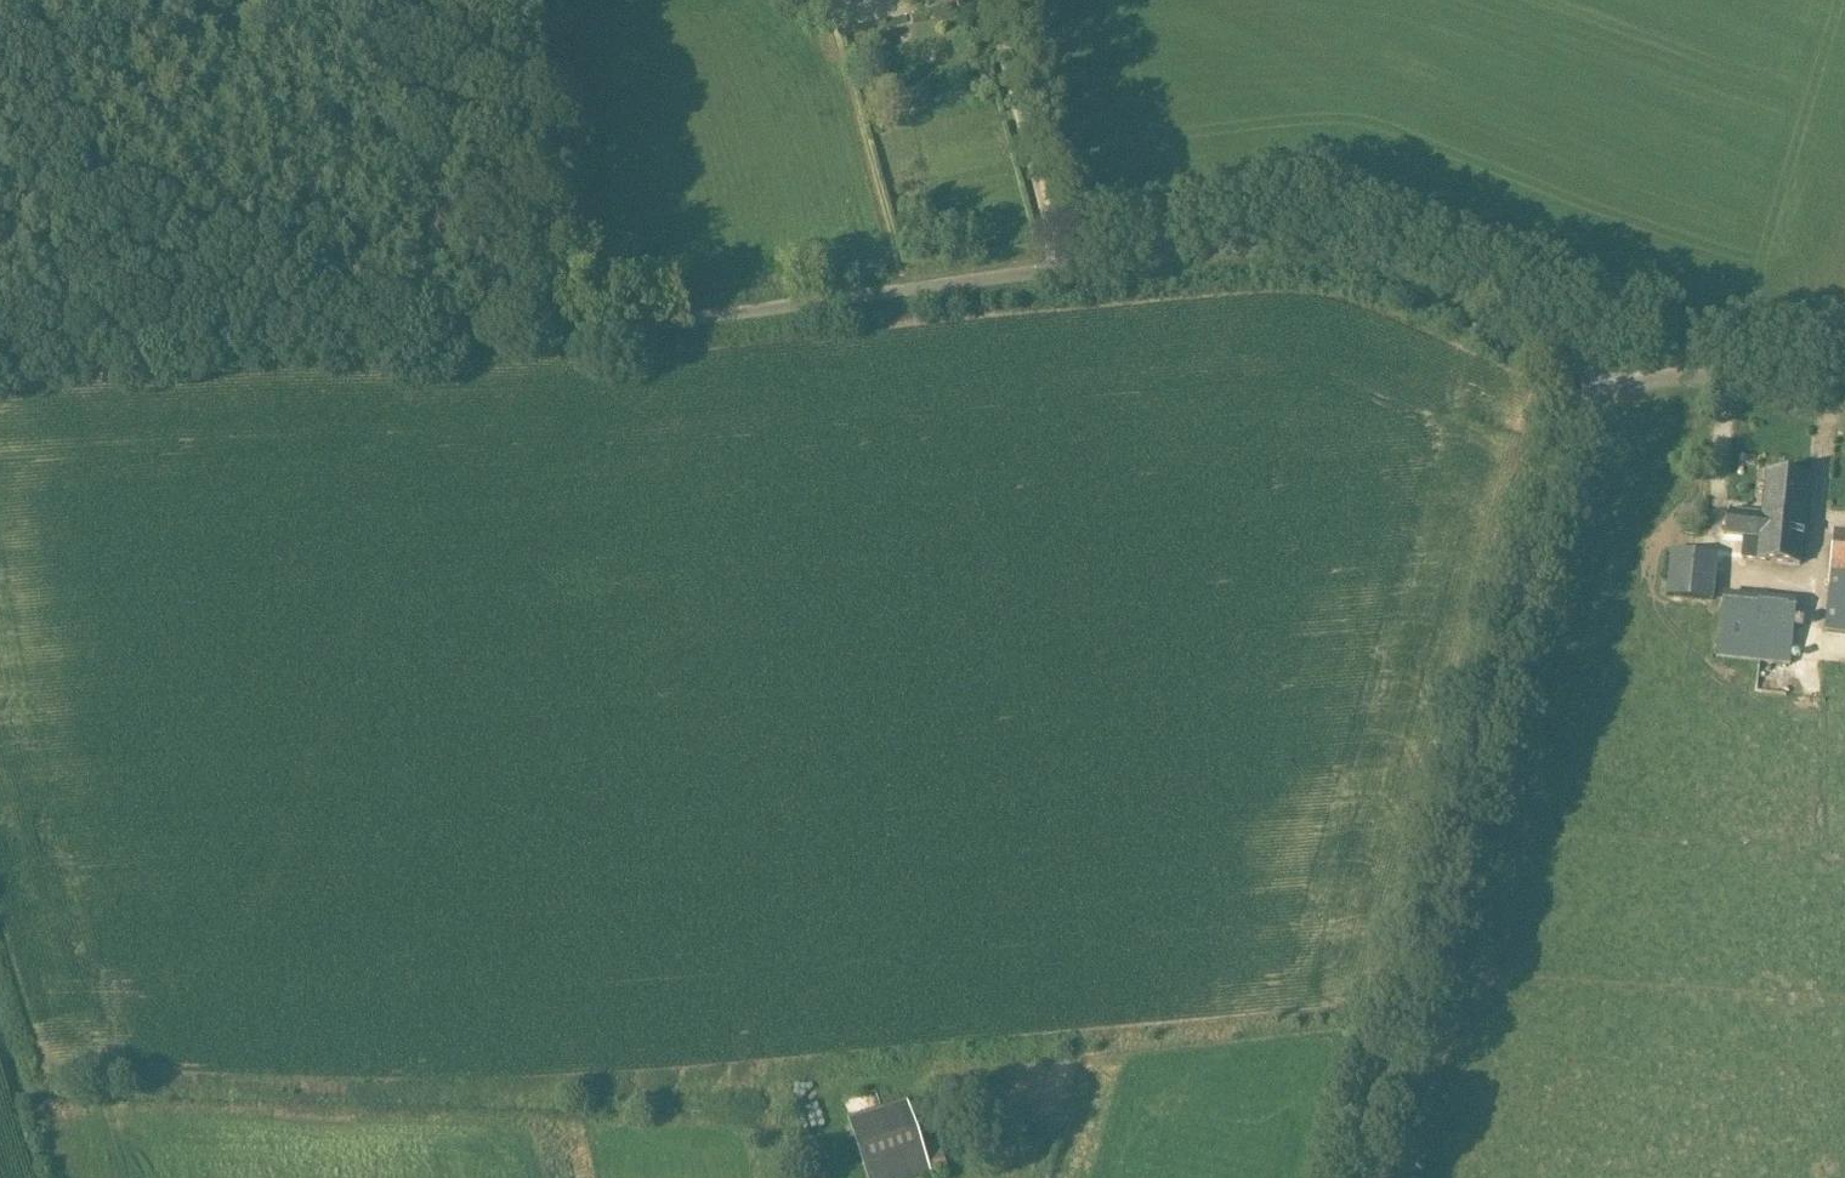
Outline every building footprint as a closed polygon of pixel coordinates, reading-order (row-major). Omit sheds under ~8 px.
[(1767,474),(1764,513),(1729,512),(1725,534),(1745,536),(1742,559),(1801,565),(1809,478),(1767,474)] [(1835,534),(1826,629),(1844,631),(1844,535),(1835,534)] [(1715,603),(1720,555),(1671,552),(1665,598),(1715,603)] [(1792,666),(1798,600),(1724,593),(1718,659),(1792,666)] [(933,1174),(908,1101),(848,1121),(867,1177),(920,1177),(933,1174)]
